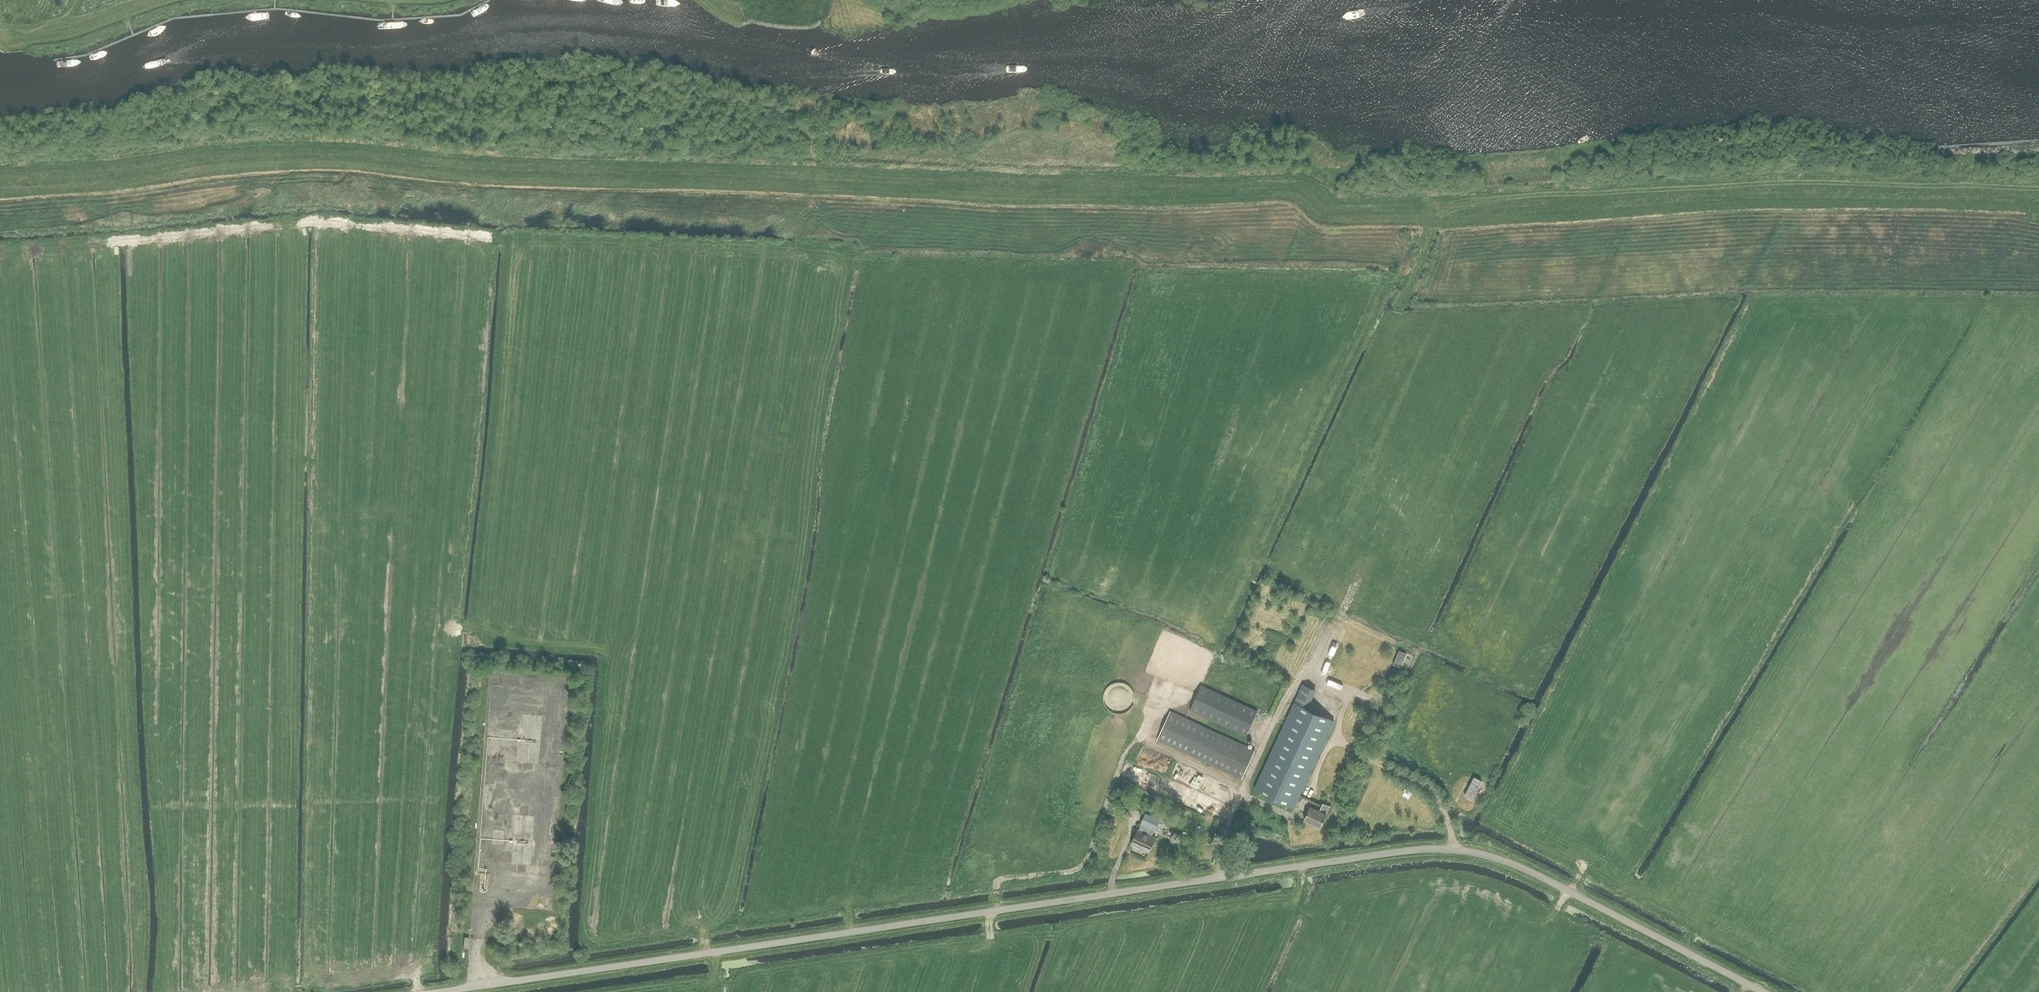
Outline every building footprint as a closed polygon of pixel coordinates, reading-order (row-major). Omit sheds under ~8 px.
[(1400,651),(1394,665),(1400,668),(1406,653),(1400,651)] [(1106,690),(1104,692),(1104,695),(1103,697),(1103,699),(1103,702),(1104,704),(1105,707),(1106,709),(1108,710),(1110,712),(1112,713),(1115,714),(1117,715),(1119,715),(1122,714),(1124,714),(1127,713),(1129,711),(1130,710),(1132,708),(1133,705),(1134,703),(1135,701),(1135,698),(1134,696),(1134,693),(1133,691),(1131,689),(1130,687),(1128,686),(1125,684),(1123,684),(1121,683),(1118,683),(1116,683),(1113,684),(1111,685),(1109,686),(1107,688),(1106,690)] [(1300,795),(1334,722),(1307,709),(1316,691),(1303,685),(1255,789),(1295,807),(1295,806),(1308,812),(1304,819),(1314,824),(1313,825),(1318,827),(1319,826),(1321,827),(1329,809),(1300,795)] [(1246,735),(1257,711),(1201,686),(1190,710),(1246,735)] [(1242,779),(1255,750),(1170,711),(1157,740),(1242,779)] [(1474,777),(1465,795),(1473,799),(1482,781),(1474,777)] [(1155,828),(1159,820),(1146,814),(1142,823),(1155,828)] [(535,820),(535,816),(516,815),(516,835),(525,835),(525,820),(535,820)] [(1149,852),(1155,838),(1152,836),(1154,830),(1141,825),(1139,831),(1138,830),(1132,844),(1149,852)]
